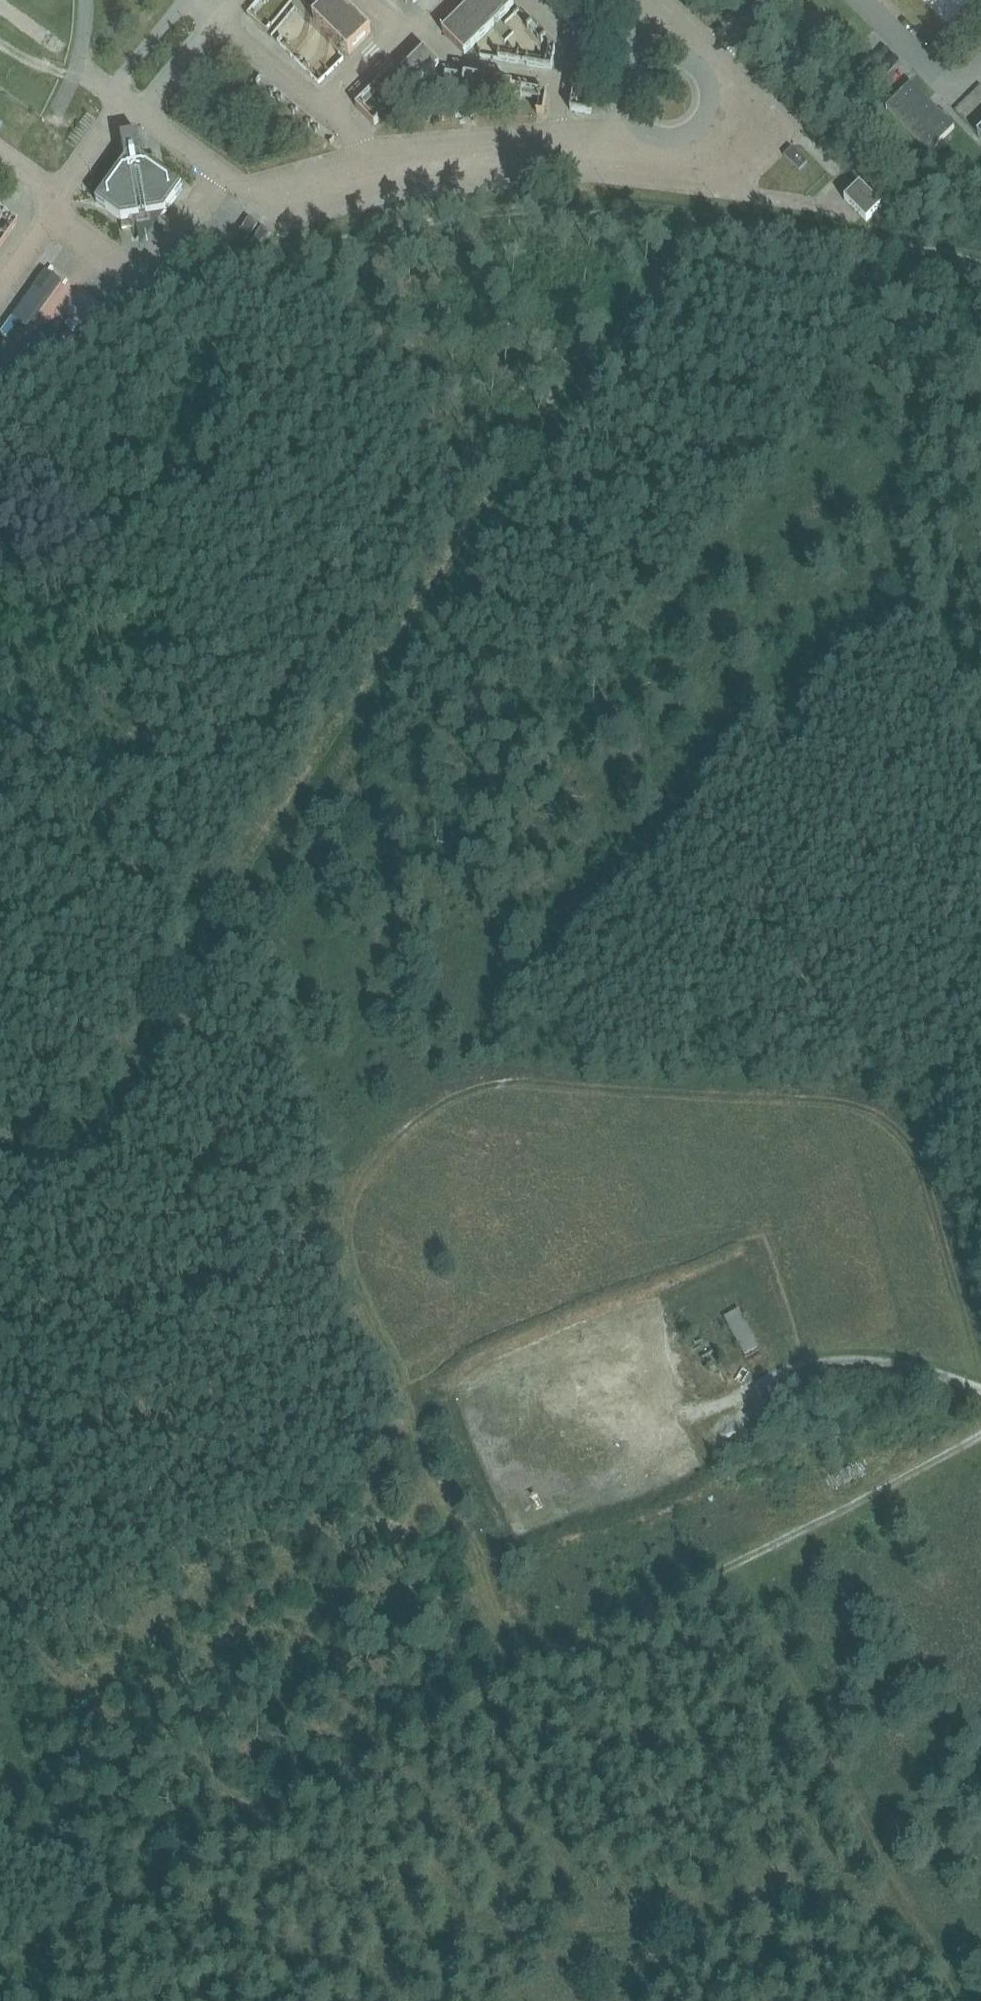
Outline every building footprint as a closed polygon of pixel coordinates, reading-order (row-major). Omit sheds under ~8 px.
[(289,7),(281,0),(261,0),(247,17),(267,34),(289,7)] [(319,0),(297,0),(311,11),(319,0)] [(349,56),(371,33),(338,0),(335,0),(314,21),(349,56)] [(514,6),(507,0),(477,0),(444,34),(465,55),(514,6)] [(440,67),(425,52),(403,74),(418,89),(440,67)] [(378,123),(395,94),(373,81),(356,109),(378,123)] [(955,129),(912,85),(887,109),(930,153),(955,129)] [(476,110),(462,111),(463,125),(477,124),(476,110)] [(125,164),(96,204),(121,222),(135,220),(140,249),(183,190),(158,172),(155,158),(142,161),(138,136),(121,139),(125,164)] [(785,157),(800,172),(807,164),(792,149),(785,157)] [(845,202),(867,223),(882,208),(861,187),(845,202)] [(16,226),(0,215),(0,248),(16,226)] [(249,219),(236,237),(246,244),(258,226),(249,219)] [(262,229),(249,247),(259,254),(272,236),(262,229)] [(51,300),(36,289),(13,320),(28,331),(51,300)] [(69,341),(60,327),(0,363),(0,383),(69,341)] [(759,1349),(739,1311),(725,1318),(745,1357),(759,1349)] [(846,1464),(843,1477),(860,1480),(863,1467),(846,1464)]
